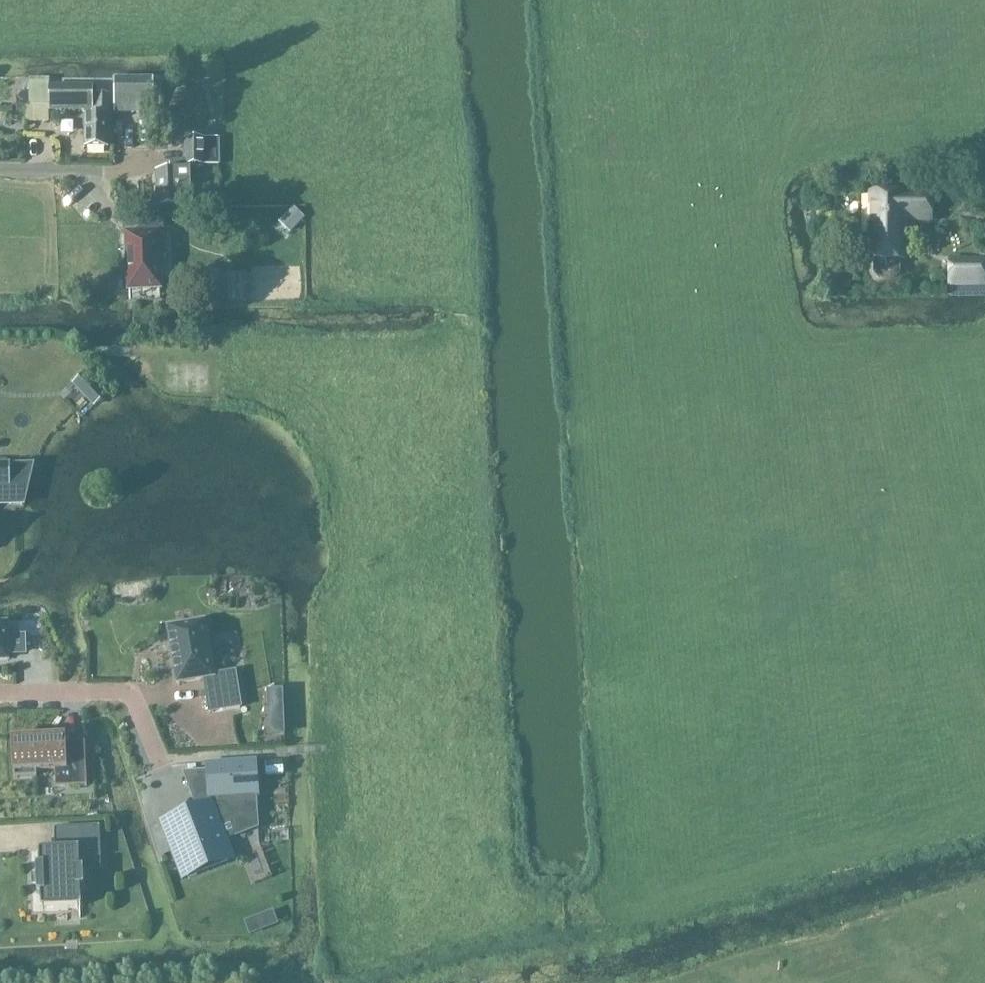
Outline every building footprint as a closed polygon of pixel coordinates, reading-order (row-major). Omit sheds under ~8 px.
[(152,79),(116,79),(116,103),(152,103),(152,79)] [(45,113),(91,113),(90,88),(49,88),(49,83),(29,83),(30,108),(45,107),(45,113)] [(108,148),(108,95),(96,95),(96,115),(85,115),(85,147),(108,148)] [(218,138),(204,139),(184,140),(185,162),(173,163),(174,172),(156,172),(157,206),(191,205),(189,166),(218,165),(218,138)] [(870,259),(873,259),(873,273),(877,277),(895,278),(899,273),(899,260),(902,260),(903,230),(899,230),(899,220),(930,220),(930,196),(903,196),(903,195),(871,195),(870,259)] [(160,288),(158,232),(157,219),(139,219),(139,233),(126,233),(128,289),(160,288)] [(949,260),(949,286),(984,286),(984,261),(949,260)] [(218,273),(202,274),(203,297),(219,296),(218,273)] [(247,278),(226,277),(226,298),(246,299),(247,278)] [(0,464),(0,486),(10,486),(10,464),(0,464)] [(170,627),(168,628),(168,630),(171,649),(172,652),(173,659),(173,662),(174,662),(177,681),(177,683),(179,683),(203,679),(209,713),(218,711),(241,707),(235,672),(212,676),(204,622),(170,628),(170,627)] [(0,624),(0,660),(8,660),(7,653),(25,652),(25,636),(7,637),(6,624),(0,624)] [(39,740),(12,741),(13,758),(14,778),(36,777),(36,770),(54,770),(55,782),(66,781),(66,787),(87,786),(85,746),(65,747),(65,743),(65,736),(44,737),(44,738),(44,741),(40,741),(39,740)] [(255,763),(207,766),(209,797),(211,797),(212,808),(211,808),(210,807),(165,824),(183,872),(228,855),(216,824),(222,821),(257,818),(256,794),(257,794),(255,763)] [(39,866),(36,866),(36,875),(36,885),(37,894),(40,894),(41,909),(80,908),(80,887),(83,887),(83,869),(79,869),(79,859),(78,856),(100,855),(99,827),(54,828),(55,850),(39,850),(39,866)]
